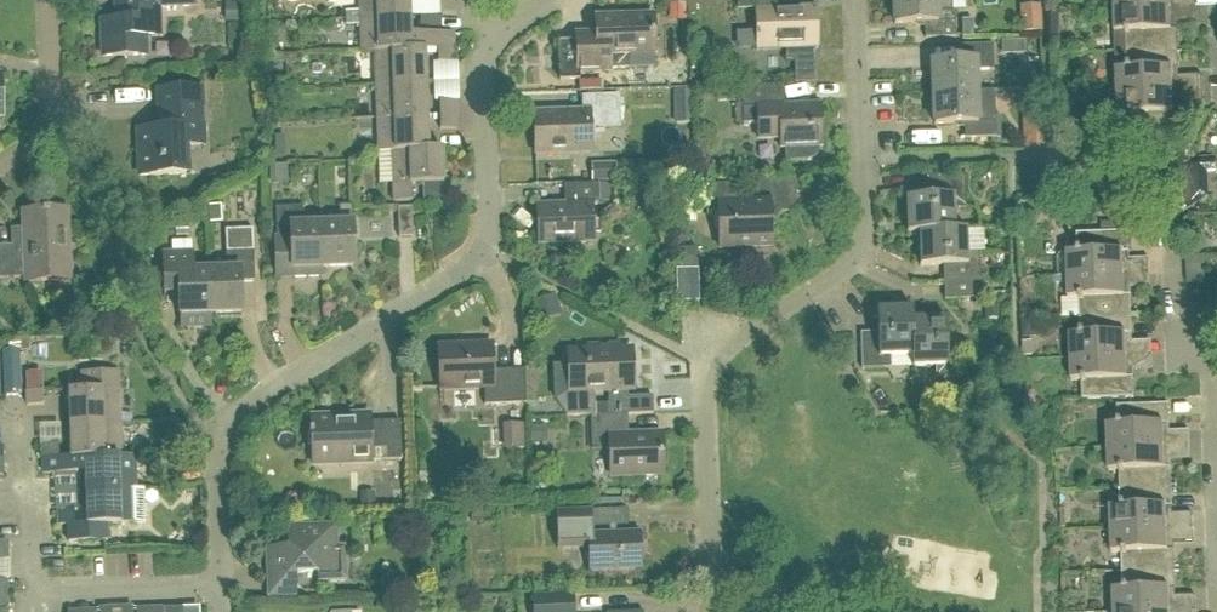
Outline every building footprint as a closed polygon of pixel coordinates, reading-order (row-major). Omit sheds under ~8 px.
[(147,56),(146,38),(160,37),(159,10),(190,8),(190,0),(114,0),(115,22),(102,22),(103,57),(147,56)] [(411,0),(359,0),(359,12),(346,13),(346,20),(411,18),(411,0)] [(771,0),(738,0),(738,10),(755,10),(756,52),(818,50),(817,8),(771,9),(771,0)] [(952,0),(893,0),(894,26),(924,25),(924,40),(956,39),(955,13),(953,13),(952,0)] [(1169,10),(1169,0),(1114,0),(1115,11),(1169,10)] [(1116,53),(1178,51),(1178,31),(1170,31),(1169,10),(1115,11),(1116,53)] [(560,82),(580,82),(579,74),(610,73),(610,71),(655,69),(655,55),(654,17),(595,18),(596,37),(577,37),(577,45),(559,45),(560,82)] [(437,50),(453,50),(453,34),(412,35),(411,18),(346,20),(346,27),(360,26),(361,54),(374,53),(425,51),(437,51),(437,50)] [(1009,42),(1000,42),(1001,55),(1010,55),(1009,42)] [(933,95),(976,93),(976,71),(993,71),(992,45),(961,46),(962,62),(932,63),(933,95)] [(437,50),(437,51),(438,64),(454,63),(453,50),(437,50)] [(376,86),(426,84),(425,51),(374,53),(376,86)] [(1118,94),(1203,91),(1202,76),(1172,77),(1172,70),(1179,70),(1178,51),(1116,53),(1118,94)] [(813,59),(796,60),(797,83),(814,83),(813,59)] [(377,119),(428,118),(426,84),(376,86),(377,119)] [(758,140),(779,139),(780,149),(784,149),(785,163),(807,162),(812,161),(816,158),(818,153),(819,148),(821,148),(820,106),(785,107),(784,87),(742,89),(743,125),(758,125),(758,140)] [(201,125),(200,111),(202,111),(202,90),(158,92),(159,130),(137,131),(139,177),(185,175),(184,147),(204,146),(203,125),(201,125)] [(675,103),(692,103),(692,91),(675,92),(675,103)] [(1203,105),(1203,91),(1118,94),(1120,136),(1181,134),(1181,113),(1173,113),(1173,106),(1203,105)] [(994,92),(976,93),(933,95),(934,126),(964,125),(965,141),(996,139),(994,92)] [(535,156),(592,154),(591,129),(620,128),(619,97),(583,98),(583,113),(534,115),(535,156)] [(439,117),(456,117),(455,103),(439,104),(439,117)] [(456,117),(439,117),(440,130),(456,130),(456,117)] [(377,119),(378,154),(391,153),(429,151),(429,150),(428,118),(377,119)] [(1045,136),(1025,136),(1025,151),(1045,151),(1045,136)] [(443,184),(442,150),(429,150),(429,151),(391,153),(393,204),(412,203),(411,185),(443,184)] [(593,182),(617,182),(617,165),(592,165),(593,182)] [(956,232),(956,231),(955,210),(967,209),(965,175),(929,177),(930,198),(906,199),(907,234),(919,234),(919,233),(956,232)] [(770,193),(795,192),(795,181),(769,182),(770,193)] [(736,205),(736,185),(705,186),(706,213),(718,213),(719,249),(773,247),(771,204),(736,205)] [(539,246),(594,244),(593,206),(598,206),(598,186),(564,187),(565,206),(537,206),(539,246)] [(321,225),(323,268),(354,267),(352,206),(339,207),(339,224),(321,225)] [(323,268),(321,225),(303,226),(302,208),(276,209),(277,239),(290,239),(292,278),(323,277),(323,268)] [(399,239),(413,238),(412,209),(398,209),(399,239)] [(59,211),(42,212),(22,213),(23,236),(13,236),(14,248),(0,249),(0,279),(25,278),(25,283),(64,282),(63,266),(71,266),(70,249),(65,249),(63,214),(59,214),(59,211)] [(225,231),(226,253),(254,252),(253,230),(225,231)] [(944,283),(980,282),(979,253),(968,253),(967,230),(956,231),(956,232),(919,233),(919,234),(920,267),(943,266),(944,283)] [(1068,277),(1150,274),(1149,260),(1123,261),(1122,254),(1130,253),(1129,233),(1078,235),(1078,255),(1061,255),(1058,258),(1059,278),(1068,277)] [(210,272),(211,315),(242,314),(241,283),(255,282),(254,252),(226,253),(227,271),(210,272)] [(211,315),(210,272),(194,272),(193,255),(163,256),(165,295),(179,294),(180,316),(181,316),(182,328),(211,327),(210,315),(211,315)] [(699,304),(698,271),(676,272),(677,305),(699,304)] [(1069,300),(1080,300),(1081,318),(1132,316),(1131,296),(1124,296),(1124,290),(1150,289),(1150,274),(1068,277),(1069,300)] [(980,282),(944,283),(944,301),(981,300),(980,282)] [(535,302),(542,321),(562,314),(555,295),(535,302)] [(912,321),(913,321),(912,309),(877,310),(878,333),(861,334),(862,370),(892,369),(891,357),(912,356),(913,357),(912,321)] [(1071,360),(1126,358),(1125,336),(1133,336),(1132,316),(1081,318),(1082,337),(1070,337),(1071,360)] [(913,357),(912,356),(913,368),(936,367),(936,379),(958,378),(957,357),(947,358),(946,319),(913,321),(912,321),(913,357)] [(568,353),(570,393),(556,401),(566,417),(591,416),(590,418),(609,417),(609,416),(653,414),(653,397),(625,398),(625,392),(633,391),(631,350),(621,351),(621,345),(587,347),(588,352),(568,353)] [(493,373),(493,348),(438,351),(439,389),(484,387),(485,407),(526,405),(524,372),(493,373)] [(4,397),(21,396),(20,350),(3,351),(4,397)] [(1126,358),(1071,360),(1072,382),(1083,382),(1084,401),(1135,399),(1135,379),(1127,379),(1126,358)] [(70,425),(121,423),(119,371),(81,372),(82,390),(69,390),(70,425)] [(27,406),(35,406),(44,406),(43,392),(27,392),(27,406)] [(1109,449),(1190,447),(1190,433),(1163,434),(1163,426),(1170,426),(1169,406),(1118,407),(1119,426),(1108,427),(1109,449)] [(493,416),(494,441),(515,440),(514,415),(493,416)] [(370,424),(370,416),(312,418),(312,432),(310,432),(310,437),(313,437),(314,466),(372,464),(372,463),(402,461),(400,423),(370,424)] [(627,416),(609,417),(590,418),(592,451),(611,450),(612,478),(663,476),(661,434),(628,435),(627,416)] [(123,457),(122,456),(121,423),(70,425),(71,457),(71,458),(123,457)] [(59,459),(59,458),(58,445),(42,445),(43,459),(59,459)] [(1121,490),(1172,489),(1172,469),(1165,469),(1164,448),(1191,447),(1190,447),(1109,449),(1109,472),(1121,472),(1121,490)] [(86,491),(137,489),(136,455),(122,456),(123,457),(71,458),(71,457),(59,458),(59,459),(43,459),(43,475),(86,473),(86,491)] [(137,489),(86,491),(87,525),(76,525),(75,512),(58,512),(59,526),(68,526),(69,543),(108,542),(107,525),(138,524),(138,523),(145,523),(144,490),(137,490),(137,489)] [(1166,509),(1173,508),(1172,489),(1121,490),(1122,509),(1111,509),(1111,531),(1193,529),(1193,515),(1166,516),(1166,509)] [(592,535),(592,512),(563,513),(564,545),(588,544),(589,572),(643,570),(641,534),(592,535)] [(336,550),(335,528),(290,530),(290,552),(269,552),(270,576),(322,574),(322,581),(346,580),(344,549),(336,550)] [(1124,572),(1175,570),(1175,551),(1167,551),(1167,544),(1193,543),(1193,529),(1111,531),(1112,554),(1124,554),(1124,572)] [(94,563),(115,562),(114,546),(93,547),(94,563)] [(1197,611),(1196,597),(1169,598),(1169,590),(1176,590),(1175,570),(1124,572),(1125,591),(1113,591),(1114,611),(1167,611),(1197,611)] [(8,595),(8,581),(0,582),(0,595),(8,595)] [(0,595),(0,609),(9,609),(8,595),(0,595)] [(574,595),(544,597),(545,611),(574,611),(574,595)]
